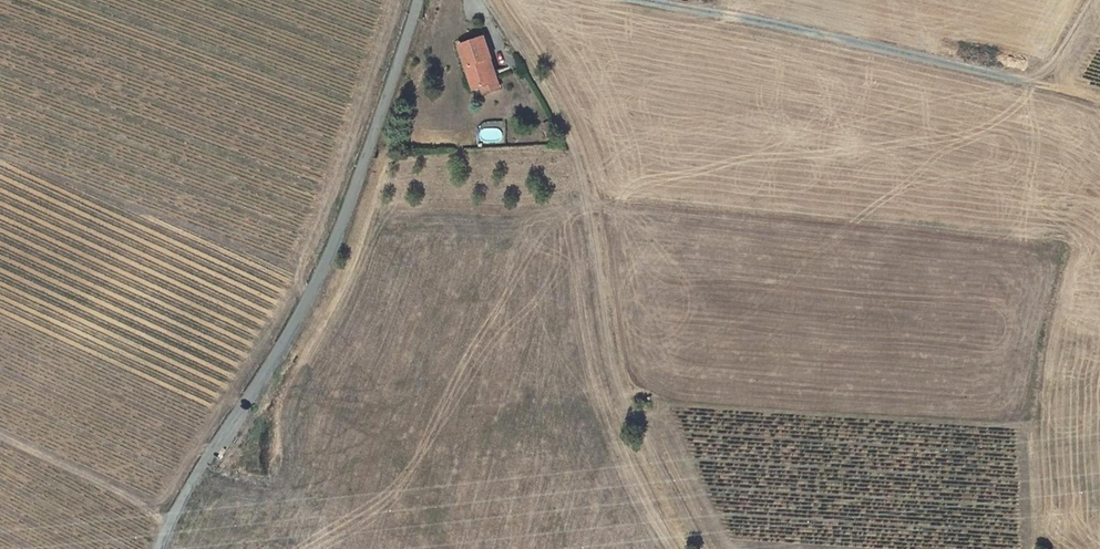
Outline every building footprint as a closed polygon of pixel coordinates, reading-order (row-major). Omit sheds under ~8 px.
[(502,88),(488,34),(459,41),(471,89),(482,86),(484,93),(502,88)]
